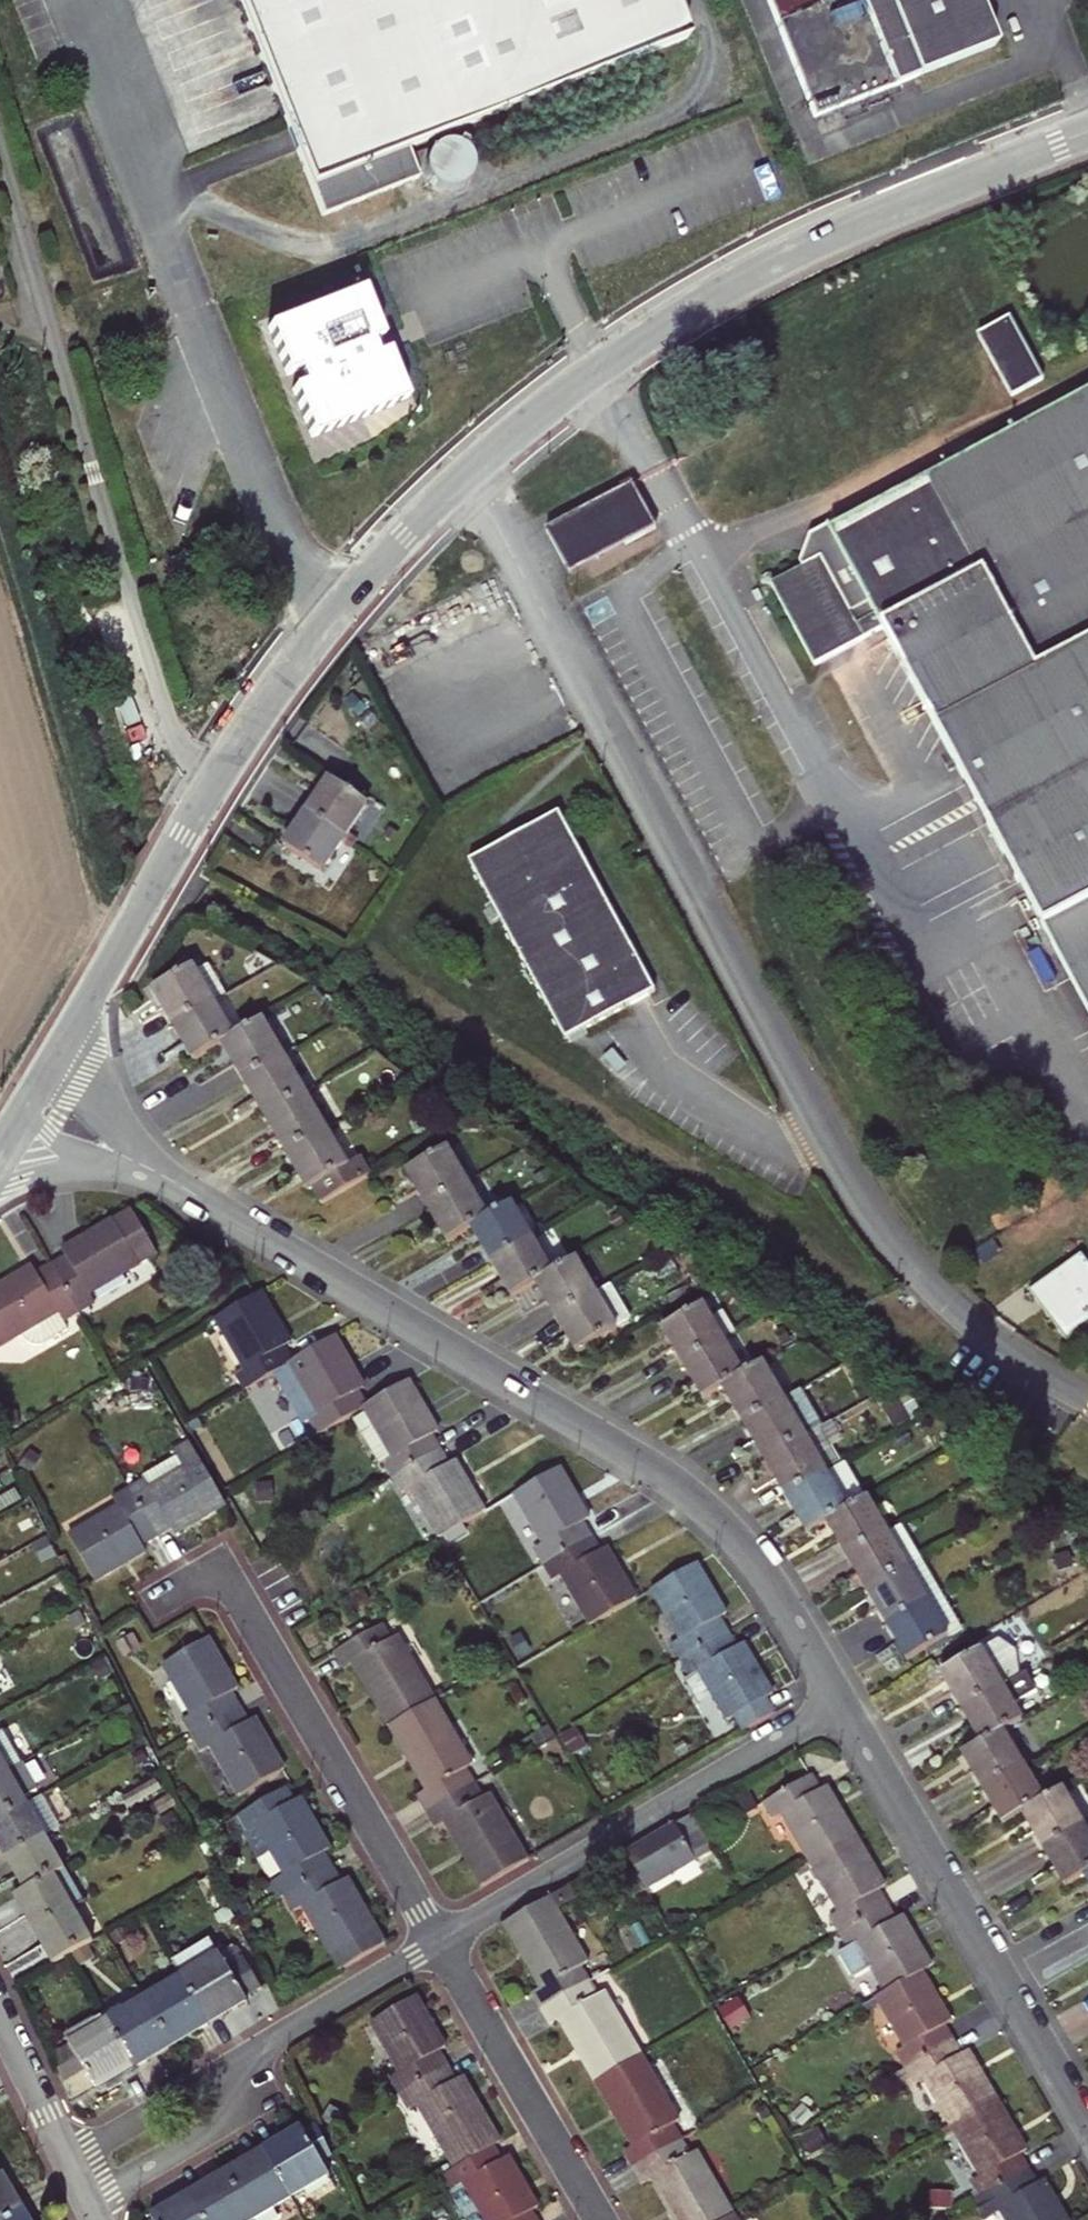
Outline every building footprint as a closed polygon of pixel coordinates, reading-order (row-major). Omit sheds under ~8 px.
[(672,0),(237,0),(323,217),(419,179),(408,150),(688,39),(672,0)] [(817,118),(1001,44),(983,0),(770,0),(817,118)] [(439,146),(427,158),(426,160),(427,177),(440,190),(457,190),(470,177),(470,158),(457,146),(439,146)] [(292,391),(311,440),(395,406),(383,378),(389,367),(384,361),(376,360),(370,345),(382,340),(362,291),(268,329),(287,378),(298,373),(304,386),(292,391)] [(1009,319),(977,336),(991,360),(1010,395),(1040,378),(1009,319)] [(955,464),(829,531),(874,615),(881,629),(1087,1013),(1087,392),(955,464)] [(632,484),(620,491),(643,534),(654,528),(632,484)] [(620,491),(603,500),(622,534),(627,543),(643,534),(620,491)] [(544,531),(563,566),(622,534),(603,500),(544,531)] [(813,665),(862,639),(855,626),(819,559),(769,586),(813,665)] [(855,626),(862,639),(881,629),(874,615),(855,626)] [(328,779),(306,813),(343,838),(347,832),(365,805),(328,779)] [(343,838),(306,813),(283,847),(320,872),(339,844),(343,838)] [(501,843),(466,862),(561,1040),(651,992),(556,814),(503,838),(501,843)] [(357,838),(347,832),(343,838),(353,845),(357,838)] [(349,850),(353,845),(343,838),(339,844),(349,850)] [(151,992),(171,1026),(211,1003),(225,994),(205,960),(151,992)] [(211,1003),(171,1026),(191,1062),(221,1044),(231,1038),(211,1003)] [(221,1044),(242,1081),(282,1058),(260,1021),(231,1038),(221,1044)] [(282,1058),(242,1081),(262,1116),(302,1093),(282,1058)] [(302,1093),(262,1116),(284,1153),(323,1130),(302,1093)] [(323,1130),(284,1153),(306,1191),(311,1188),(319,1204),(366,1176),(358,1161),(346,1167),(323,1130)] [(404,1172),(424,1206),(462,1183),(443,1150),(404,1172)] [(424,1206),(445,1243),(469,1229),(484,1220),(462,1183),(424,1206)] [(469,1229),(490,1263),(528,1240),(508,1207),(484,1220),(469,1229)] [(65,1257),(50,1265),(73,1306),(77,1311),(92,1302),(88,1295),(138,1266),(111,1220),(60,1249),(65,1257)] [(490,1263),(510,1297),(533,1284),(548,1275),(528,1240),(490,1263)] [(1021,1285),(1051,1340),(1087,1319),(1087,1278),(1075,1255),(1021,1285)] [(573,1262),(548,1275),(533,1284),(554,1321),(594,1298),(573,1262)] [(77,1311),(73,1306),(50,1265),(35,1274),(30,1267),(0,1285),(0,1346),(20,1334),(32,1344),(41,1345),(66,1331),(61,1320),(77,1311)] [(235,1373),(244,1389),(274,1372),(289,1363),(291,1362),(282,1347),(289,1343),(258,1292),(214,1318),(243,1368),(235,1373)] [(613,1330),(594,1298),(554,1321),(573,1353),(613,1330)] [(661,1329),(682,1364),(721,1342),(700,1306),(661,1329)] [(291,1362),(289,1363),(317,1413),(309,1418),(318,1432),(361,1406),(363,1405),(355,1391),(363,1387),(334,1337),(291,1362)] [(722,1388),(741,1377),(721,1342),(682,1364),(703,1399),(722,1388)] [(302,1422),(309,1418),(317,1413),(289,1363),(274,1372),(302,1422)] [(722,1388),(743,1424),(782,1402),(761,1366),(741,1377),(722,1388)] [(361,1406),(365,1412),(390,1456),(382,1461),(390,1476),(436,1450),(428,1437),(436,1432),(406,1380),(363,1405),(361,1406)] [(743,1424),(764,1460),(817,1429),(796,1394),(782,1402),(743,1424)] [(377,1464),(382,1461),(390,1456),(365,1412),(351,1421),(377,1464)] [(764,1460),(784,1494),(823,1471),(837,1463),(817,1429),(764,1460)] [(140,1477),(142,1480),(147,1488),(199,1459),(187,1439),(170,1449),(175,1457),(140,1477)] [(446,1466),(436,1450),(390,1476),(400,1493),(409,1487),(438,1537),(482,1511),(454,1462),(446,1466)] [(128,1488),(156,1535),(170,1527),(174,1534),(225,1504),(199,1459),(147,1488),(142,1480),(128,1488)] [(837,1463),(823,1471),(847,1511),(866,1500),(865,1498),(843,1460),(837,1463)] [(557,1468),(513,1494),(542,1544),(534,1549),(542,1564),(588,1537),(580,1524),(587,1519),(557,1468)] [(806,1534),(826,1523),(847,1511),(823,1471),(784,1494),(806,1534)] [(156,1535),(128,1488),(113,1497),(118,1506),(67,1536),(93,1581),(144,1551),(140,1544),(156,1535)] [(826,1523),(846,1557),(886,1534),(866,1500),(847,1511),(826,1523)] [(919,1559),(900,1526),(886,1534),(906,1567),(919,1559)] [(846,1557),(866,1591),(906,1567),(886,1534),(846,1557)] [(561,1576),(589,1624),(633,1598),(603,1547),(597,1551),(588,1537),(542,1564),(552,1581),(561,1576)] [(919,1559),(906,1567),(926,1603),(940,1595),(919,1559)] [(693,1563),(650,1588),(679,1638),(670,1644),(680,1659),(725,1633),(717,1619),(724,1615),(693,1563)] [(866,1591),(887,1626),(926,1603),(906,1567),(866,1591)] [(949,1611),(940,1595),(926,1603),(936,1619),(949,1611)] [(947,1637),(936,1619),(926,1603),(887,1626),(907,1660),(947,1637)] [(351,1662),(388,1726),(433,1700),(395,1635),(390,1639),(380,1624),(333,1651),(343,1667),(351,1662)] [(725,1633),(680,1659),(689,1675),(697,1669),(727,1720),(733,1716),(741,1730),(771,1712),(763,1699),(770,1695),(740,1643),(733,1647),(725,1633)] [(207,1639),(162,1665),(190,1714),(183,1719),(192,1734),(238,1708),(230,1694),(236,1691),(207,1639)] [(940,1673),(959,1708),(999,1685),(1016,1675),(1014,1650),(997,1640),(940,1673)] [(959,1708),(979,1743),(1001,1730),(1019,1720),(999,1685),(959,1708)] [(416,1794),(425,1809),(471,1782),(463,1769),(470,1764),(433,1700),(388,1726),(425,1789),(416,1794)] [(246,1722),(238,1708),(192,1734),(201,1751),(209,1746),(237,1796),(283,1770),(253,1719),(246,1722)] [(961,1753),(982,1789),(1022,1767),(1001,1730),(979,1743),(961,1753)] [(21,1764),(1,1731),(0,1732),(0,1776),(21,1764)] [(25,1804),(20,1796),(35,1787),(21,1764),(0,1776),(0,1818),(25,1804)] [(982,1789),(1002,1824),(1021,1814),(1042,1802),(1022,1767),(982,1789)] [(794,1837),(808,1862),(853,1835),(824,1786),(817,1791),(808,1775),(762,1803),(772,1819),(765,1824),(778,1847),(794,1837)] [(481,1885),(525,1859),(487,1794),(481,1798),(471,1782),(425,1809),(435,1827),(444,1822),(481,1885)] [(292,1801),(284,1788),(238,1814),(248,1831),(255,1827),(283,1875),(276,1880),(284,1893),(330,1866),(322,1853),(328,1849),(299,1797),(292,1801)] [(1021,1814),(1042,1849),(1081,1827),(1061,1791),(1042,1802),(1021,1814)] [(7,1859),(44,1838),(25,1804),(0,1818),(0,1846),(7,1859)] [(717,1855),(697,1814),(624,1849),(644,1890),(717,1855)] [(1063,1886),(1084,1874),(1087,1872),(1087,1839),(1081,1827),(1042,1849),(1063,1886)] [(853,1835),(808,1862),(836,1910),(828,1915),(837,1931),(884,1905),(875,1890),(882,1886),(853,1835)] [(7,1859),(25,1890),(62,1870),(44,1838),(7,1859)] [(339,1881),(330,1866),(284,1893),(293,1910),(300,1905),(338,1970),(383,1943),(345,1878),(339,1881)] [(62,1870),(25,1890),(14,1896),(33,1929),(71,1908),(83,1901),(65,1868),(62,1870)] [(547,1897),(504,1924),(540,1987),(531,1992),(540,2008),(587,1981),(579,1967),(585,1962),(547,1897)] [(869,1966),(884,1992),(920,1971),(928,1966),(900,1916),(893,1921),(884,1905),(837,1931),(846,1947),(836,1953),(851,1977),(869,1966)] [(90,1942),(71,1908),(33,1929),(53,1963),(90,1942)] [(207,1942),(172,1963),(181,1977),(216,1956),(207,1942)] [(216,1956),(181,1977),(208,2023),(245,2001),(243,1997),(259,1986),(241,1957),(226,1967),(218,1955),(216,1956)] [(884,1992),(874,1997),(904,2048),(896,2053),(904,2067),(950,2041),(942,2026),(949,2021),(920,1971),(884,1992)] [(143,2000),(171,2045),(208,2023),(181,1977),(143,2000)] [(587,1981),(540,2008),(550,2024),(558,2019),(595,2083),(621,2068),(640,2057),(603,1993),(596,1996),(587,1981)] [(390,2076),(399,2093),(446,2066),(437,2051),(444,2047),(415,1997),(369,2024),(397,2072),(390,2076)] [(143,2000),(106,2022),(134,2068),(171,2045),(143,2000)] [(97,2090),(134,2068),(106,2022),(69,2044),(77,2057),(56,2070),(70,2100),(93,2085),(97,2090)] [(922,2079),(950,2126),(996,2100),(967,2051),(959,2055),(950,2041),(904,2067),(914,2084),(922,2079)] [(623,2151),(633,2167),(659,2153),(679,2140),(671,2126),(678,2122),(640,2057),(621,2068),(595,2083),(632,2146),(623,2151)] [(454,2080),(446,2066),(399,2093),(408,2108),(416,2104),(453,2168),(493,2145),(499,2141),(461,2076),(454,2080)] [(1006,2182),(1026,2170),(1018,2157),(1026,2152),(996,2100),(950,2126),(980,2178),(971,2182),(979,2197),(1006,2182)] [(261,2152),(289,2197),(327,2174),(320,2162),(330,2156),(315,2125),(303,2133),(300,2129),(261,2152)] [(675,2219),(725,2219),(732,2216),(695,2151),(688,2155),(679,2140),(659,2153),(633,2167),(642,2183),(651,2178),(675,2219)] [(493,2145),(453,2168),(439,2177),(464,2219),(535,2219),(531,2212),(537,2207),(507,2156),(502,2160),(493,2145)] [(225,2174),(252,2219),(289,2197),(261,2152),(225,2174)] [(997,2209),(1004,2219),(1066,2219),(1042,2180),(1034,2185),(1026,2170),(1006,2182),(979,2197),(969,2202),(980,2219),(997,2209)] [(201,2219),(251,2219),(252,2219),(225,2174),(187,2196),(201,2219)] [(17,2210),(0,2181),(0,2219),(17,2210)] [(187,2196),(151,2218),(152,2219),(201,2219),(187,2196)] [(745,2208),(732,2216),(725,2219),(752,2219),(745,2208)] [(17,2210),(0,2219),(23,2219),(17,2210)]
